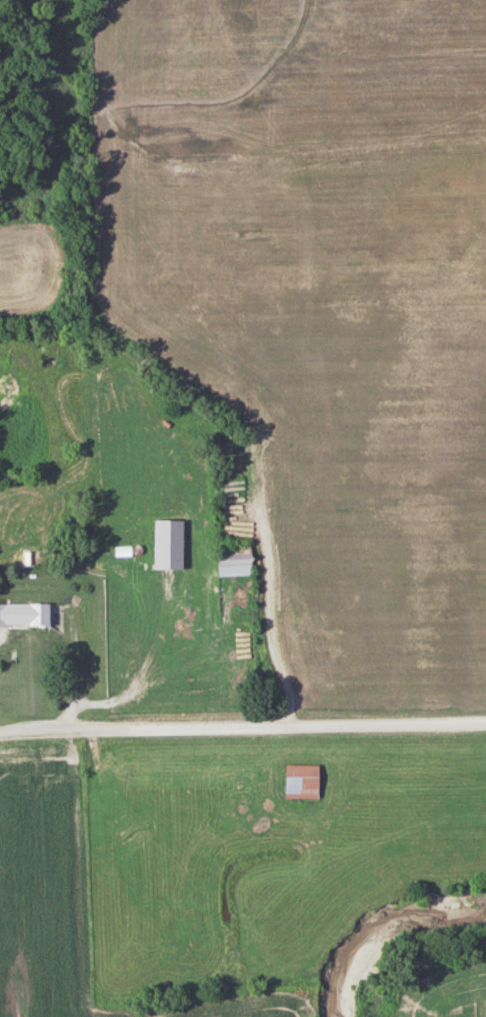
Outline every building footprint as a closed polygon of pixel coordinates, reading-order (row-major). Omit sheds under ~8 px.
[(221,546),(221,577),(256,577),(255,545),(221,546)] [(54,628),(54,605),(0,605),(0,628),(54,628)] [(323,765),(289,765),(289,799),(323,799),(323,765)]
